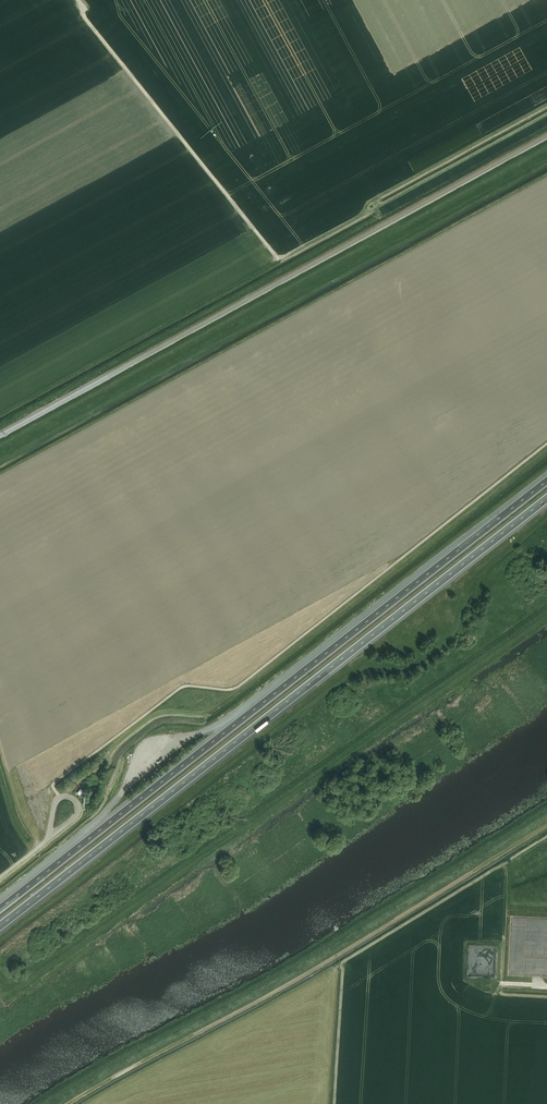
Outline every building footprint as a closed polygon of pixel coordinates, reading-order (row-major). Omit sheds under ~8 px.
[(81,794),(86,799),(90,794),(84,790),(81,794)]
